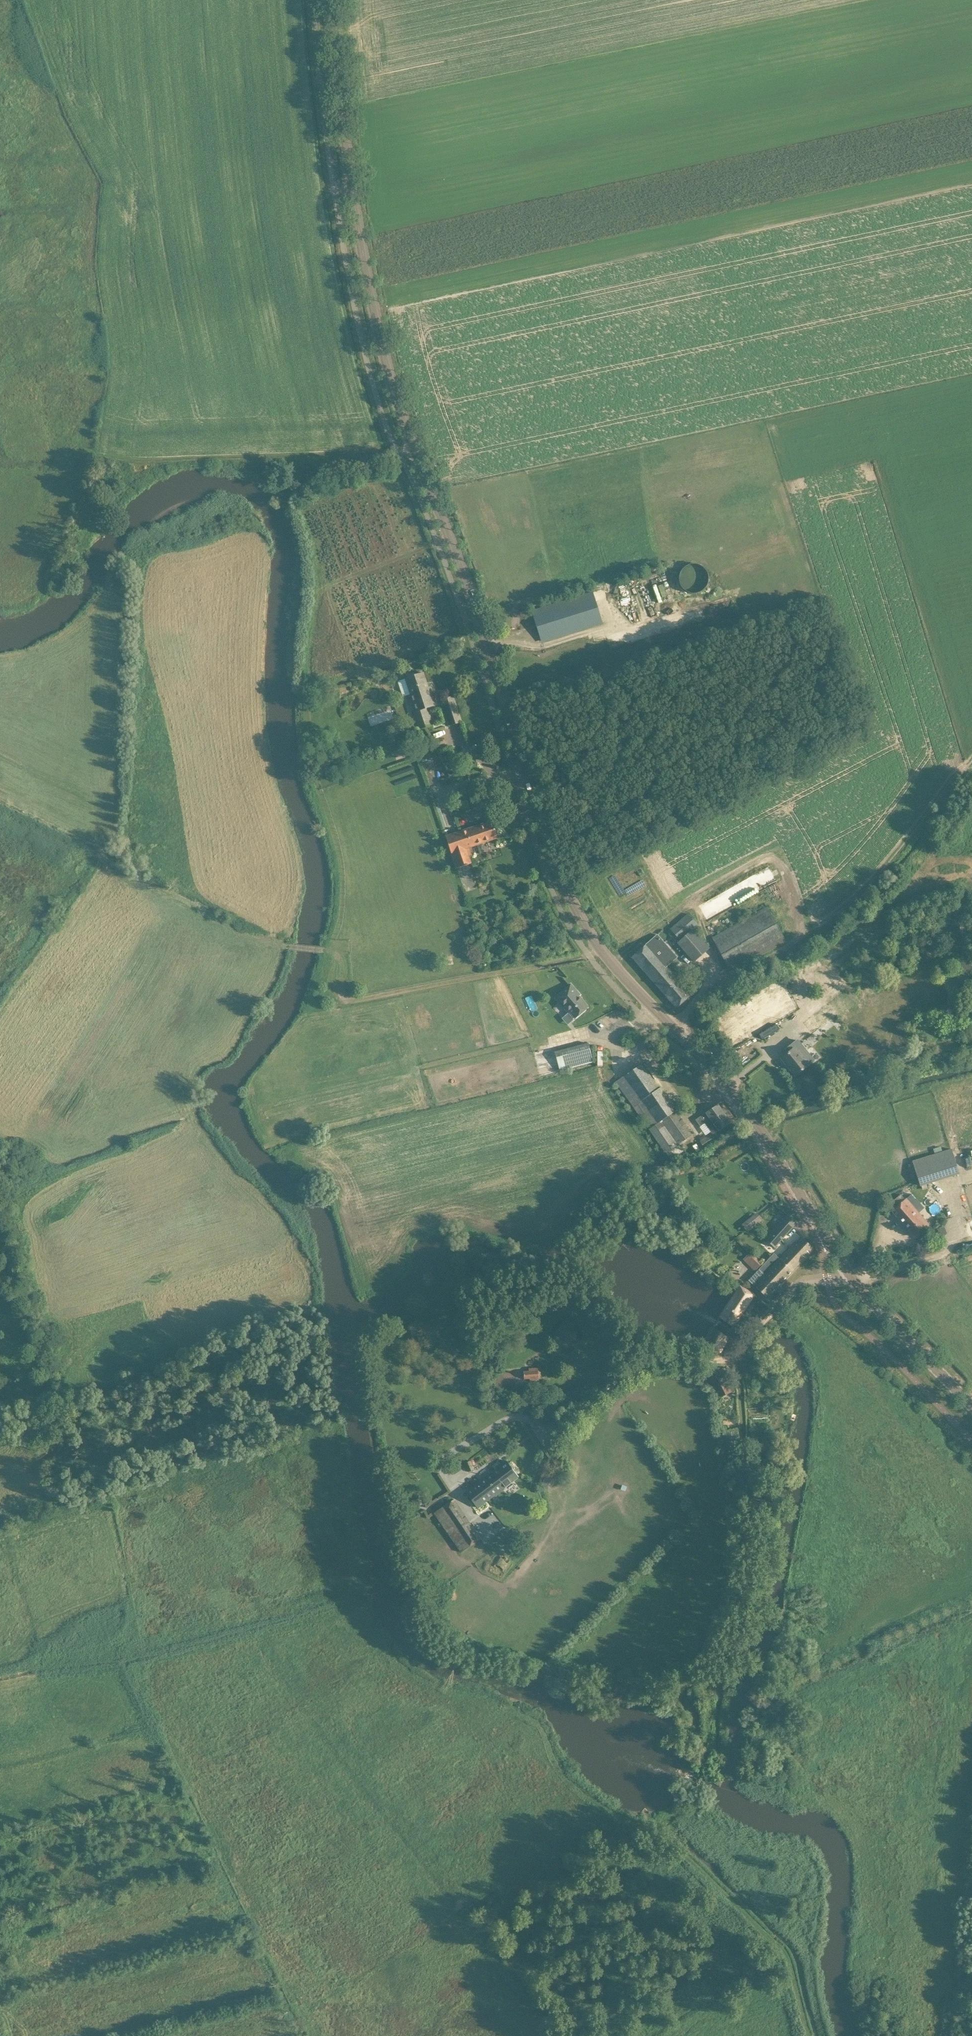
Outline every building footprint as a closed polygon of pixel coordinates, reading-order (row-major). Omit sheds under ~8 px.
[(711,581),(711,578),(711,575),(710,571),(708,569),(706,566),(704,564),(701,563),(698,562),(694,562),(691,562),(687,563),(685,565),(682,567),(680,570),(679,573),(678,575),(678,579),(678,582),(680,585),(681,588),(683,590),(686,593),(689,594),(692,595),(695,595),(699,594),(702,594),(704,592),(706,590),(708,588),(710,585),(711,581)] [(542,608),(533,611),(537,624),(542,641),(552,638),(602,623),(592,592),(542,608)] [(712,613),(728,613),(728,600),(712,601),(712,613)] [(696,610),(689,611),(692,622),(712,617),(710,610),(704,612),(703,608),(696,610)] [(414,676),(406,678),(414,702),(411,703),(420,729),(423,728),(432,725),(426,708),(437,705),(431,687),(429,688),(424,672),(414,676)] [(453,696),(442,700),(450,725),(462,722),(453,696)] [(331,750),(319,753),(323,768),(336,764),(331,750)] [(483,824),(446,837),(456,868),(471,863),(466,848),(488,840),(498,837),(492,821),(483,824)] [(760,870),(765,882),(775,877),(769,866),(760,870)] [(728,928),(712,937),(731,972),(787,941),(767,906),(741,921),(728,928)] [(688,914),(670,929),(680,940),(677,943),(694,962),(710,949),(693,929),(698,925),(688,914)] [(639,950),(631,957),(676,1008),(684,1001),(691,995),(667,966),(677,958),(657,935),(639,950)] [(444,966),(453,963),(451,954),(441,957),(444,966)] [(571,984),(555,998),(559,1002),(560,1001),(575,1018),(589,1007),(579,996),(580,994),(571,984)] [(777,1024),(759,1034),(762,1039),(780,1029),(777,1024)] [(789,1052),(781,1058),(785,1063),(795,1075),(803,1069),(807,1066),(814,1060),(797,1040),(786,1049),(789,1052)] [(589,1043),(555,1052),(560,1071),(594,1062),(589,1043)] [(633,1069),(616,1081),(670,1159),(683,1150),(679,1144),(693,1135),(676,1111),(677,1110),(661,1087),(659,1088),(642,1064),(633,1069)] [(700,1117),(696,1120),(700,1127),(705,1123),(712,1133),(700,1141),(705,1148),(716,1140),(713,1135),(731,1122),(718,1104),(700,1117)] [(951,1149),(913,1160),(920,1185),(959,1174),(951,1149)] [(906,1198),(892,1210),(915,1236),(928,1224),(906,1198)] [(757,1213),(748,1220),(753,1226),(762,1219),(757,1213)] [(788,1215),(766,1239),(774,1247),(775,1247),(790,1230),(796,1223),(788,1215)] [(936,1233),(927,1238),(929,1244),(939,1240),(936,1233)] [(780,1258),(765,1275),(771,1280),(771,1279),(778,1286),(798,1265),(809,1253),(814,1248),(812,1247),(802,1236),(795,1244),(785,1253),(780,1258)] [(750,1253),(745,1258),(755,1269),(761,1263),(750,1253)] [(759,1269),(748,1280),(754,1286),(767,1298),(778,1286),(771,1279),(771,1280),(765,1275),(759,1269)] [(730,1301),(719,1317),(733,1326),(744,1310),(754,1294),(740,1285),(730,1301)] [(721,1333),(726,1322),(723,1320),(718,1332),(721,1333)] [(708,1336),(703,1345),(718,1354),(723,1344),(724,1344),(728,1338),(721,1333),(718,1332),(713,1329),(708,1336)] [(529,1371),(524,1372),(524,1374),(524,1379),(530,1378),(530,1380),(539,1380),(539,1377),(541,1375),(540,1372),(538,1370),(538,1367),(529,1368),(529,1371)] [(719,1368),(710,1372),(722,1396),(733,1391),(728,1380),(726,1381),(719,1368)] [(471,1459),(465,1462),(468,1471),(474,1468),(471,1459)] [(487,1476),(466,1492),(477,1507),(498,1491),(519,1476),(507,1461),(487,1476)] [(454,1498),(434,1512),(461,1552),(481,1538),(454,1498)]
